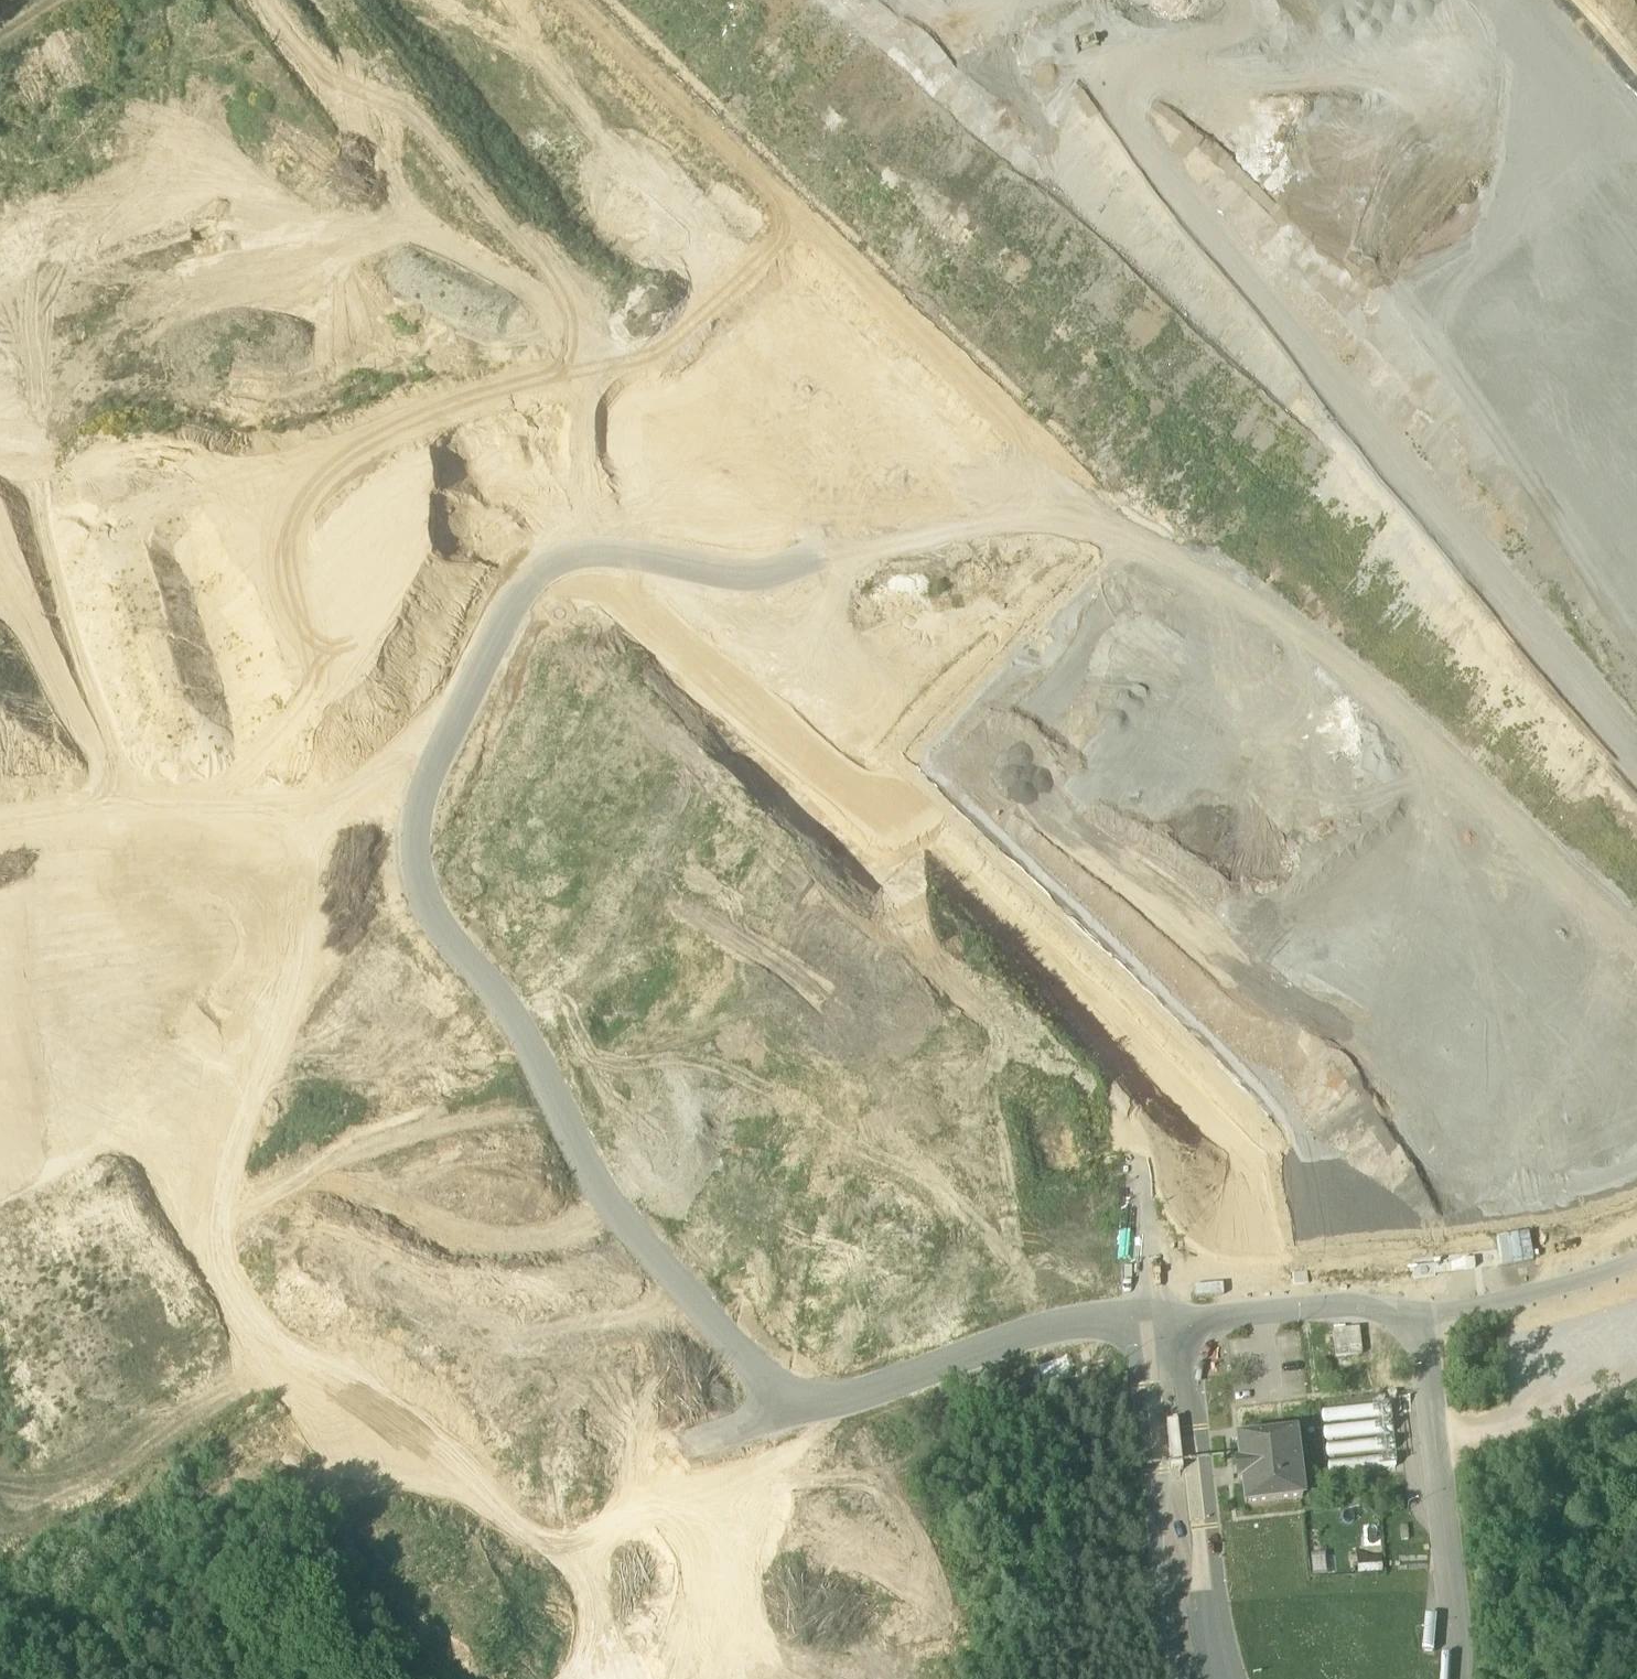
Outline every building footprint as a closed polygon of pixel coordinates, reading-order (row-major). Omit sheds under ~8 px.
[(1358,1331),(1345,1332),(1347,1359),(1361,1357),(1358,1331)] [(1334,1360),(1347,1359),(1345,1332),(1332,1333),(1334,1360)] [(1394,1398),(1318,1406),(1327,1482),(1402,1474),(1394,1398)] [(1166,1427),(1171,1475),(1182,1474),(1176,1426),(1166,1427)] [(1241,1484),(1244,1508),(1302,1501),(1294,1438),(1237,1445),(1239,1469),(1235,1469),(1237,1485),(1241,1484)] [(1352,1569),(1375,1567),(1373,1547),(1350,1548),(1352,1569)]
